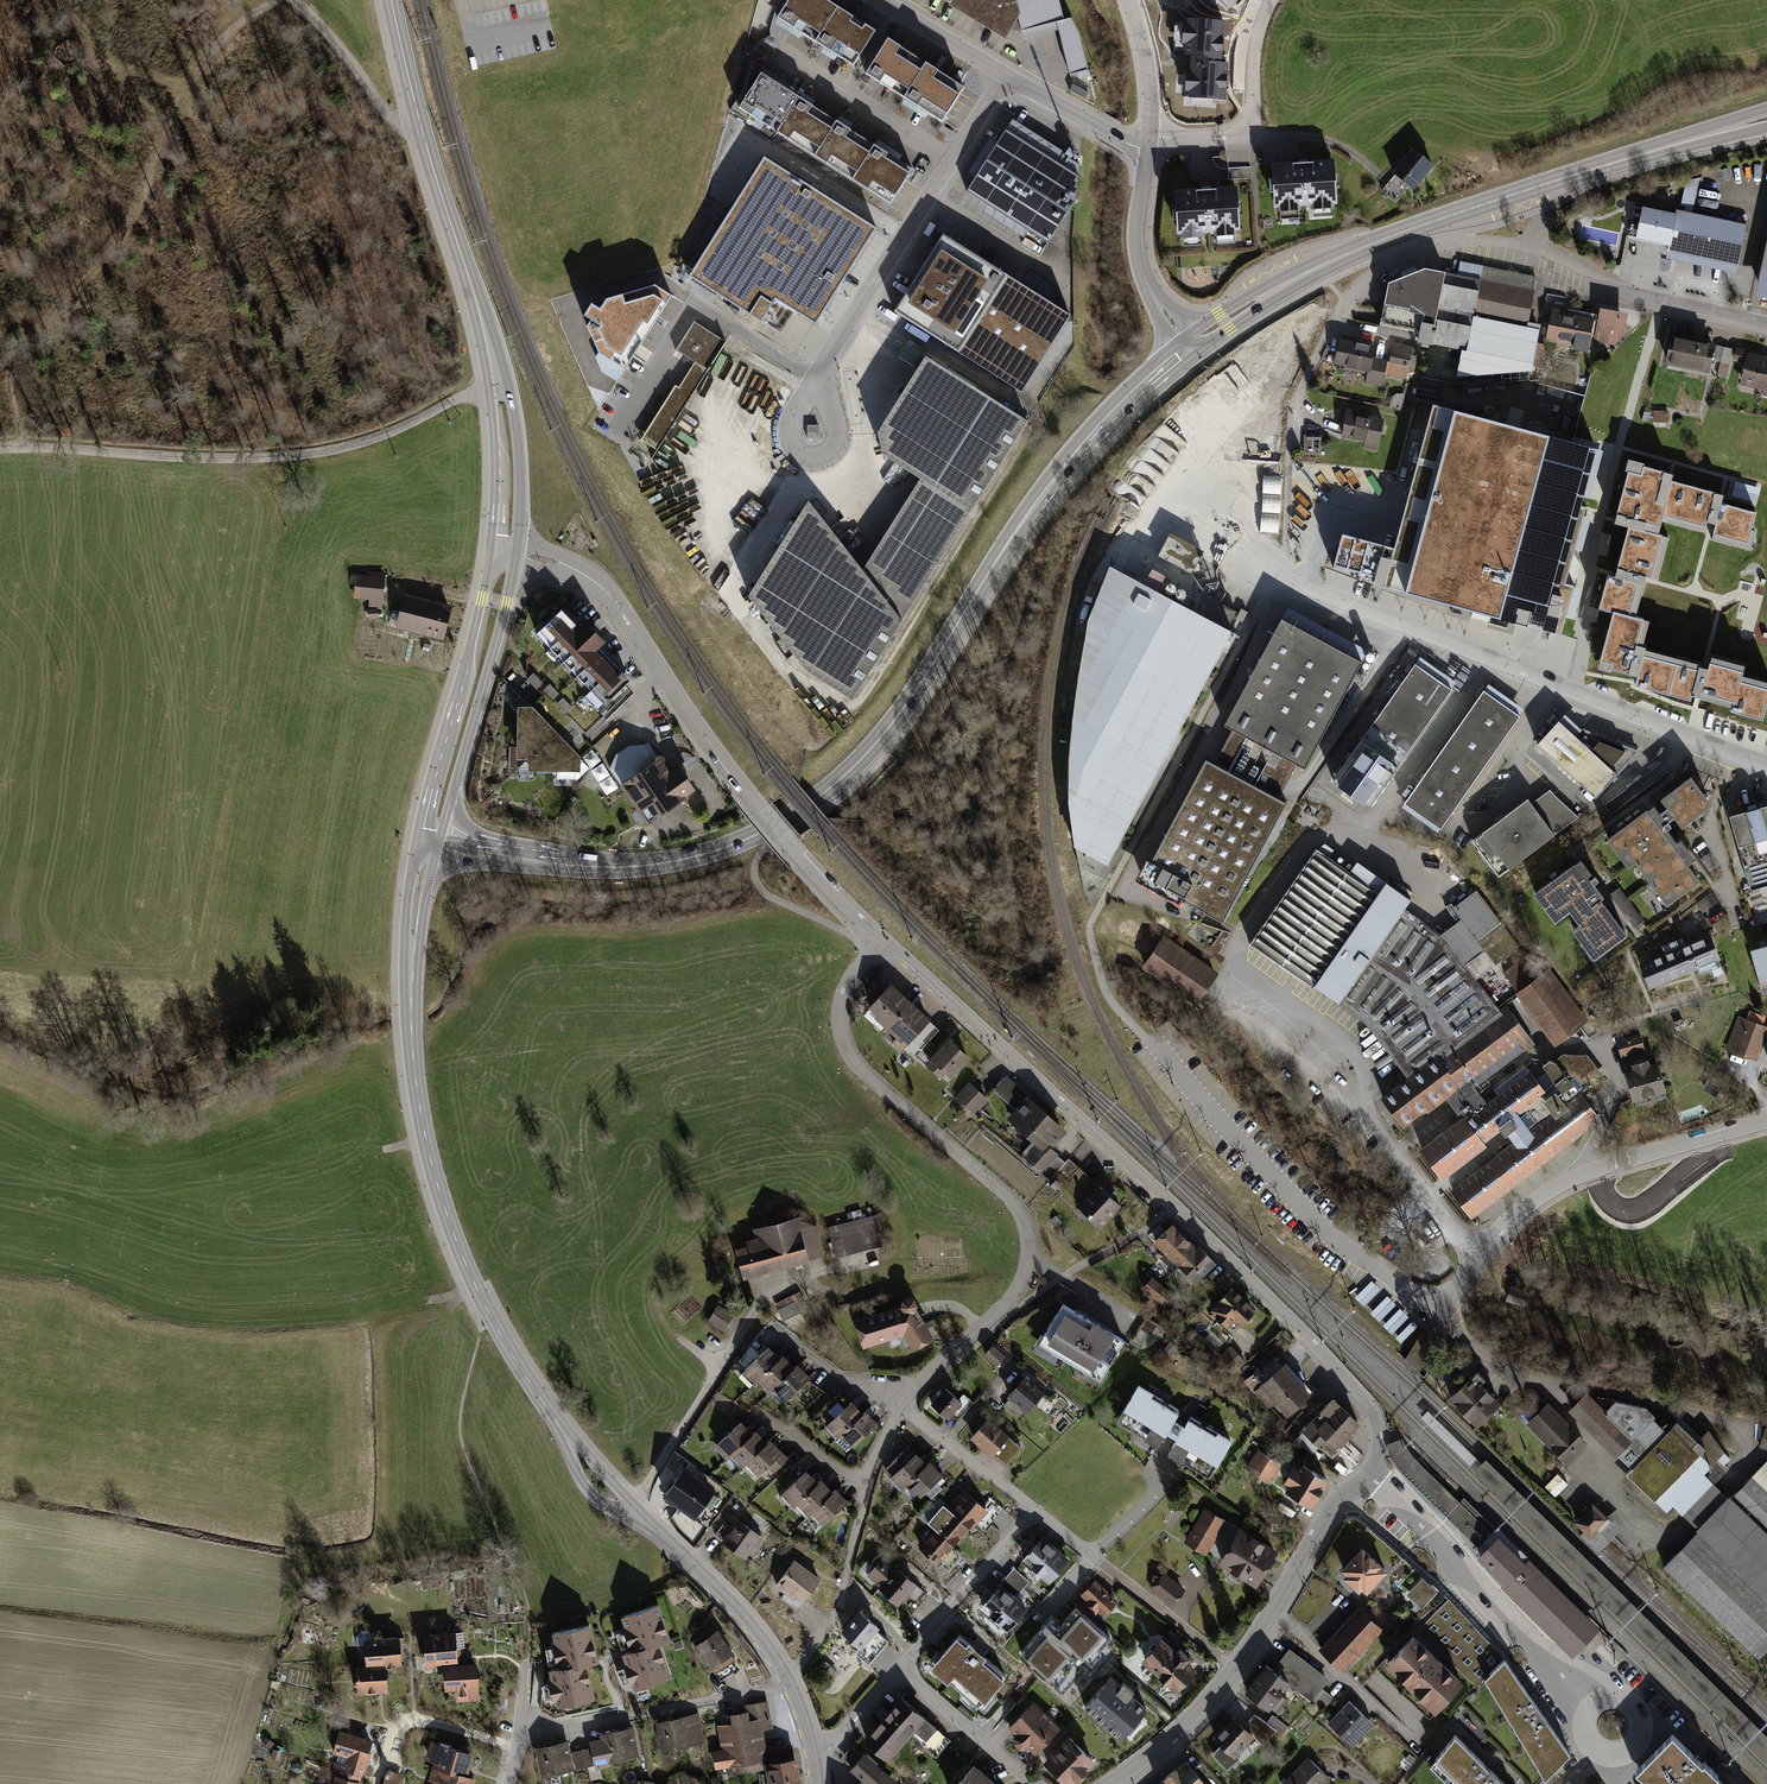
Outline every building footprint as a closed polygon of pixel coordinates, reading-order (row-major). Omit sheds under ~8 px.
[(825,0),(787,0),(776,17),(815,41),(836,7),(825,0)] [(948,8),(1007,41),(1018,20),(1023,40),(1059,31),(1070,75),(1088,70),(1079,35),(1071,20),(1064,21),(1059,0),(953,0),(948,8)] [(875,31),(836,7),(815,41),(854,65),(875,31)] [(1224,22),(1190,21),(1189,27),(1185,27),(1184,44),(1188,44),(1188,56),(1194,56),(1193,74),(1189,74),(1188,92),(1192,92),(1192,98),(1227,99),(1228,64),(1219,63),(1219,58),(1223,58),(1224,22)] [(902,97),(924,60),(885,37),(863,74),(902,97)] [(962,82),(924,60),(902,97),(940,119),(962,82)] [(776,130),(799,95),(762,71),(739,107),(776,130)] [(815,154),(837,119),(799,95),(776,130),(815,154)] [(853,178),(875,143),(837,119),(815,154),(853,178)] [(1057,162),(1007,130),(967,192),(1050,246),(1079,201),(1080,165),(1063,154),(1057,162)] [(892,203),(915,167),(875,143),(853,178),(892,203)] [(1412,149),(1393,172),(1413,188),(1432,165),(1412,149)] [(1228,168),(1228,156),(1213,157),(1213,159),(1213,161),(1214,163),(1216,165),(1217,166),(1219,168),(1221,168),(1223,169),(1228,169),(1228,168)] [(809,185),(765,158),(691,277),(783,335),(797,312),(818,325),(824,314),(878,228),(809,185)] [(1333,161),(1273,165),(1275,206),(1279,206),(1279,210),(1299,209),(1299,205),(1312,204),(1312,208),(1333,207),(1332,203),(1336,203),(1333,161)] [(1228,168),(1228,169),(1229,180),(1251,178),(1251,167),(1228,168)] [(1396,202),(1407,188),(1393,177),(1382,191),(1396,202)] [(1236,188),(1176,192),(1178,233),(1182,233),(1182,237),(1202,236),(1202,232),(1215,231),(1215,235),(1236,234),(1235,230),(1239,230),(1236,188)] [(1694,195),(1687,194),(1686,202),(1693,203),(1694,195)] [(1675,215),(1635,207),(1628,236),(1669,244),(1668,250),(1721,262),(1730,221),(1676,209),(1675,215)] [(1721,262),(1668,250),(1666,258),(1736,274),(1747,224),(1730,221),(1721,262)] [(1076,317),(946,237),(896,317),(1027,397),(1076,317)] [(1755,298),(1766,300),(1766,242),(1755,298)] [(1421,333),(1419,342),(1462,350),(1533,364),(1540,330),(1527,327),(1534,290),(1481,280),(1483,268),(1460,264),(1458,275),(1426,269),(1391,284),(1383,325),(1421,333)] [(1536,278),(1483,268),(1481,280),(1534,290),(1536,278)] [(597,352),(624,370),(672,295),(655,285),(603,300),(598,307),(594,304),(586,318),(590,320),(586,327),(597,352)] [(1622,317),(1601,313),(1596,339),(1608,342),(1619,331),(1622,317)] [(1592,321),(1553,314),(1549,336),(1569,340),(1569,344),(1587,347),(1592,321)] [(727,342),(695,321),(676,351),(695,363),(679,388),(675,386),(641,440),(658,450),(727,342)] [(1712,346),(1673,338),(1668,362),(1707,370),(1712,346)] [(1374,347),(1340,340),(1335,363),(1356,367),(1355,370),(1368,372),(1366,381),(1382,384),(1386,362),(1371,359),(1374,347)] [(1412,346),(1394,343),(1388,374),(1405,378),(1406,371),(1411,372),(1415,348),(1412,346)] [(922,353),(906,344),(899,356),(914,366),(922,353)] [(1713,360),(1721,362),(1725,347),(1716,345),(1713,360)] [(1733,349),(1725,347),(1721,362),(1730,364),(1733,349)] [(1545,377),(1548,350),(1537,349),(1535,376),(1545,377)] [(1533,364),(1462,350),(1457,375),(1532,369),(1533,364)] [(1749,355),(1750,353),(1737,350),(1735,359),(1748,362),(1743,382),(1765,387),(1763,394),(1766,395),(1766,362),(1760,360),(1761,358),(1749,355)] [(1028,420),(925,355),(877,431),(883,454),(920,478),(862,569),(808,500),(748,595),(807,670),(852,698),(1028,420)] [(1341,531),(1331,567),(1401,594),(1563,638),(1577,587),(1568,583),(1589,506),(1583,504),(1599,447),(1430,400),(1392,546),(1341,531)] [(1668,412),(1653,412),(1653,421),(1668,421),(1668,412)] [(1383,420),(1348,413),(1343,436),(1378,443),(1383,420)] [(818,425),(807,425),(807,439),(818,439),(818,425)] [(1322,435),(1304,434),(1303,452),(1321,453),(1322,435)] [(1612,523),(1625,527),(1663,537),(1666,524),(1706,535),(1708,526),(1715,528),(1722,502),(1725,493),(1675,480),(1677,473),(1647,465),(1648,463),(1626,457),(1621,473),(1625,474),(1612,523)] [(1262,534),(1281,535),(1281,476),(1262,476),(1262,534)] [(1760,512),(1722,502),(1715,528),(1711,542),(1752,553),(1758,529),(1756,528),(1760,512)] [(1625,527),(1613,575),(1647,584),(1648,580),(1660,583),(1672,538),(1663,537),(1625,527)] [(1202,548),(1169,531),(1157,554),(1190,571),(1202,548)] [(1092,864),(1225,632),(1105,564),(1096,595),(1082,634),(1071,687),(1063,744),(1064,799),(1065,848),(1092,864)] [(366,576),(355,575),(353,597),(368,598),(368,607),(381,608),(384,571),(367,570),(366,576)] [(1613,575),(1606,573),(1596,611),(1610,615),(1594,673),(1613,678),(1614,673),(1634,678),(1643,644),(1651,619),(1638,615),(1647,584),(1613,575)] [(450,609),(402,595),(395,624),(442,637),(450,609)] [(1366,652),(1281,607),(1218,724),(1231,731),(1293,764),(1303,769),(1366,652)] [(1243,622),(1248,612),(1241,609),(1236,619),(1243,622)] [(581,629),(562,610),(536,634),(604,704),(630,680),(599,648),(604,643),(586,624),(581,629)] [(1512,641),(1530,645),(1533,630),(1516,626),(1512,641)] [(1634,678),(1632,689),(1693,704),(1694,699),(1698,701),(1707,667),(1703,666),(1704,663),(1651,649),(1651,646),(1643,644),(1634,678)] [(1710,656),(1707,667),(1698,701),(1732,709),(1730,715),(1766,724),(1766,720),(1766,681),(1745,675),(1748,665),(1723,659),(1710,656)] [(1451,690),(1415,665),(1334,781),(1370,806),(1451,690)] [(1483,691),(1403,805),(1441,831),(1521,717),(1483,691)] [(517,709),(517,735),(557,735),(532,709),(517,709)] [(1581,729),(1563,716),(1533,745),(1568,776),(1593,800),(1638,752),(1581,729)] [(1231,731),(1213,764),(1276,797),(1293,764),(1231,731)] [(557,735),(517,735),(517,760),(529,760),(557,735)] [(557,735),(529,760),(529,773),(556,773),(557,735)] [(580,759),(557,735),(556,773),(580,773),(580,759)] [(668,778),(645,745),(630,746),(613,756),(610,769),(622,786),(627,782),(651,818),(694,790),(681,771),(668,778)] [(1213,764),(1202,758),(1149,858),(1145,856),(1133,878),(1174,900),(1178,893),(1221,916),(1283,801),(1276,797),(1213,764)] [(607,796),(620,788),(603,763),(591,771),(607,796)] [(1654,813),(1661,822),(1667,818),(1675,828),(1707,804),(1686,776),(1655,800),(1661,808),(1654,813)] [(1525,800),(1470,842),(1498,878),(1577,820),(1547,793),(1529,806),(1525,800)] [(1726,817),(1747,891),(1766,885),(1766,805),(1726,817)] [(1661,822),(1654,813),(1649,807),(1643,812),(1641,809),(1601,840),(1621,867),(1629,862),(1661,905),(1695,879),(1684,865),(1692,859),(1675,837),(1669,841),(1657,825),(1661,822)] [(1509,1142),(1449,1188),(1470,1216),(1601,1118),(1586,1098),(1608,1082),(1587,1053),(1563,1052),(1553,1059),(1548,1059),(1542,1063),(1547,1070),(1536,1078),(1528,1068),(1486,1101),(1474,1085),(1534,1042),(1506,1004),(1495,1012),(1463,969),(1485,951),(1476,939),(1500,921),(1476,889),(1447,910),(1456,921),(1441,933),(1402,905),(1409,896),(1355,859),(1348,870),(1315,847),(1247,941),(1296,976),(1367,1024),(1402,1070),(1405,1075),(1379,1096),(1401,1125),(1405,1123),(1424,1108),(1426,1112),(1443,1098),(1445,1097),(1459,1116),(1418,1147),(1441,1178),(1485,1144),(1483,1141),(1496,1131),(1500,1136),(1503,1134),(1506,1138),(1509,1142)] [(1598,897),(1570,862),(1528,894),(1550,922),(1564,911),(1574,924),(1567,930),(1589,958),(1621,933),(1595,899),(1598,897)] [(1711,892),(1696,903),(1703,912),(1718,901),(1711,892)] [(1219,971),(1164,933),(1142,965),(1197,1003),(1219,971)] [(1710,934),(1635,964),(1646,992),(1721,962),(1710,934)] [(1745,948),(1756,993),(1766,990),(1766,942),(1745,948)] [(1503,972),(1516,990),(1542,971),(1529,952),(1503,972)] [(1554,1044),(1588,1019),(1549,966),(1542,971),(1516,990),(1515,992),(1554,1044)] [(911,1006),(887,984),(862,1011),(886,1033),(911,1006)] [(938,1032),(911,1006),(886,1033),(913,1058),(938,1032)] [(1737,1016),(1723,1052),(1755,1064),(1766,1032),(1766,1027),(1737,1016)] [(1682,1018),(1673,1022),(1677,1030),(1685,1026),(1682,1018)] [(1621,1056),(1645,1049),(1640,1033),(1616,1040),(1621,1056)] [(944,1040),(924,1064),(947,1083),(967,1059),(944,1040)] [(1632,1067),(1624,1069),(1633,1100),(1634,1099),(1636,1104),(1666,1095),(1665,1091),(1666,1090),(1658,1060),(1650,1062),(1648,1058),(1631,1063),(1632,1067)] [(1005,1077),(993,1090),(1013,1108),(1004,1119),(1032,1144),(1019,1158),(1038,1174),(1055,1154),(1049,1148),(1065,1130),(1005,1077)] [(986,1101),(966,1083),(953,1098),(973,1116),(986,1101)] [(1102,1224),(1125,1198),(1107,1182),(1084,1208),(1102,1224)] [(877,1215),(828,1227),(835,1258),(885,1246),(877,1215)] [(809,1264),(809,1262),(825,1257),(817,1227),(802,1221),(801,1217),(752,1229),(754,1239),(744,1241),(746,1247),(736,1250),(744,1281),(809,1264)] [(1174,1267),(1193,1247),(1169,1225),(1150,1245),(1174,1267)] [(1193,1247),(1174,1267),(1193,1285),(1214,1263),(1195,1246),(1193,1247)] [(1151,1276),(1140,1290),(1158,1305),(1170,1291),(1151,1276)] [(1233,1290),(1213,1309),(1227,1323),(1234,1316),(1240,1322),(1253,1310),(1233,1290)] [(799,1294),(775,1306),(782,1326),(792,1333),(807,1326),(800,1312),(808,1310),(799,1294)] [(897,1308),(852,1323),(859,1350),(902,1338),(911,1353),(933,1342),(913,1308),(911,1300),(903,1298),(897,1303),(897,1308)] [(1063,1302),(1037,1346),(1102,1384),(1128,1340),(1063,1302)] [(732,1317),(715,1308),(706,1324),(723,1333),(732,1317)] [(993,1344),(983,1355),(996,1366),(1005,1355),(1006,1355),(1007,1354),(995,1343),(994,1345),(993,1344)] [(1246,1362),(1232,1345),(1215,1360),(1230,1376),(1246,1362)] [(753,1382),(777,1359),(765,1347),(739,1372),(750,1384),(753,1382)] [(769,1391),(791,1369),(779,1357),(777,1359),(753,1382),(765,1395),(769,1391)] [(791,1369),(769,1391),(780,1403),(807,1378),(795,1366),(791,1369)] [(1311,1397),(1284,1366),(1254,1392),(1269,1410),(1275,1405),(1286,1418),(1311,1397)] [(1476,1426),(1499,1402),(1471,1374),(1447,1397),(1476,1426)] [(1021,1378),(1004,1401),(1024,1415),(1041,1393),(1021,1378)] [(1156,1392),(1141,1383),(1119,1420),(1159,1444),(1167,1430),(1174,1433),(1181,1421),(1175,1418),(1180,1410),(1154,1395),(1156,1392)] [(944,1390),(928,1408),(944,1423),(960,1405),(944,1390)] [(1765,1460),(1727,1499),(1719,1492),(1712,1485),(1728,1469),(1723,1464),(1730,1458),(1704,1433),(1699,1438),(1679,1418),(1664,1434),(1649,1420),(1652,1417),(1644,1409),(1584,1393),(1567,1411),(1628,1469),(1622,1475),(1663,1514),(1670,1508),(1688,1525),(1696,1533),(1660,1569),(1755,1661),(1766,1649),(1766,1462),(1765,1460)] [(1349,1415),(1332,1400),(1302,1433),(1321,1450),(1328,1443),(1336,1451),(1340,1447),(1342,1449),(1353,1437),(1350,1435),(1359,1425),(1349,1415)] [(836,1437),(859,1414),(847,1401),(821,1427),(833,1440),(836,1437)] [(1565,1463),(1587,1441),(1548,1402),(1526,1423),(1565,1463)] [(859,1414),(836,1437),(847,1449),(873,1424),(862,1412),(859,1414)] [(984,1418),(967,1440),(989,1457),(1006,1435),(984,1418)] [(1181,1421),(1174,1433),(1181,1437),(1171,1453),(1212,1477),(1235,1439),(1219,1430),(1218,1433),(1191,1418),(1187,1424),(1181,1421)] [(726,1455),(749,1433),(738,1421),(712,1446),(723,1458),(726,1455)] [(740,1466),(764,1443),(752,1431),(749,1433),(726,1455),(738,1468),(740,1466)] [(1480,1547),(1486,1541),(1465,1520),(1470,1515),(1466,1512),(1457,1503),(1459,1501),(1411,1454),(1406,1446),(1402,1438),(1387,1444),(1387,1448),(1388,1453),(1395,1464),(1397,1466),(1402,1471),(1450,1518),(1479,1548),(1480,1547)] [(764,1443),(740,1466),(752,1478),(763,1468),(770,1475),(786,1460),(767,1440),(764,1443)] [(901,1486),(924,1465),(907,1447),(882,1471),(898,1489),(901,1486)] [(1283,1464),(1258,1449),(1245,1470),(1270,1485),(1283,1464)] [(1766,1761),(1766,1735),(1485,1458),(1472,1472),(1766,1761)] [(924,1465),(901,1486),(912,1499),(938,1475),(927,1462),(924,1465)] [(1328,1483),(1301,1467),(1298,1472),(1293,1469),(1284,1484),(1289,1487),(1285,1494),(1312,1510),(1328,1483)] [(703,1485),(677,1469),(660,1495),(694,1516),(699,1508),(707,1513),(717,1498),(709,1493),(707,1495),(699,1490),(703,1485)] [(792,1505),(814,1483),(802,1471),(776,1496),(789,1509),(792,1505)] [(1567,1484),(1557,1474),(1545,1487),(1555,1496),(1567,1484)] [(807,1515),(830,1492),(818,1480),(814,1483),(792,1505),(804,1517),(807,1515)] [(830,1492),(807,1515),(818,1526),(844,1500),(833,1489),(830,1492)] [(961,1490),(943,1510),(966,1531),(971,1525),(980,1533),(993,1518),(961,1490)] [(1497,1530),(1463,1497),(1459,1501),(1457,1503),(1466,1512),(1470,1515),(1465,1520),(1486,1541),(1494,1532),(1497,1530)] [(1609,1518),(1592,1502),(1574,1522),(1583,1531),(1591,1537),(1609,1518)] [(931,1531),(951,1548),(966,1531),(943,1510),(939,1507),(924,1524),(931,1531)] [(1205,1507),(1184,1541),(1206,1555),(1227,1520),(1205,1507)] [(1591,1537),(1583,1531),(1579,1535),(1598,1552),(1623,1526),(1613,1517),(1611,1520),(1609,1518),(1591,1537)] [(761,1537),(733,1519),(718,1543),(746,1561),(761,1537)] [(1279,1550),(1240,1527),(1218,1563),(1257,1586),(1279,1550)] [(951,1548),(931,1531),(915,1549),(935,1566),(951,1548)] [(1479,1548),(1475,1552),(1504,1581),(1523,1561),(1494,1532),(1486,1541),(1480,1547),(1479,1548)] [(1068,1563),(1040,1538),(1020,1561),(1047,1586),(1068,1563)] [(1386,1570),(1363,1549),(1344,1569),(1350,1574),(1347,1577),(1360,1589),(1363,1586),(1367,1590),(1386,1570)] [(892,1567),(880,1556),(864,1575),(877,1586),(873,1591),(892,1607),(911,1585),(891,1568),(892,1567)] [(1528,1556),(1523,1561),(1594,1630),(1599,1626),(1528,1556)] [(1594,1630),(1523,1561),(1504,1581),(1575,1650),(1576,1649),(1594,1630)] [(817,1580),(790,1562),(771,1590),(798,1608),(817,1580)] [(1028,1585),(1010,1570),(981,1606),(989,1613),(984,1619),(1004,1635),(1025,1610),(1014,1601),(1028,1585)] [(1186,1589),(1163,1572),(1150,1589),(1173,1607),(1186,1589)] [(1437,1592),(1423,1578),(1407,1595),(1422,1609),(1437,1592)] [(1118,1598),(1097,1579),(1076,1601),(1098,1621),(1118,1598)] [(1575,1650),(1504,1581),(1499,1585),(1570,1655),(1575,1650)] [(1506,1657),(1449,1600),(1419,1629),(1477,1686),(1485,1678),(1506,1657)] [(620,1617),(632,1654),(658,1646),(668,1643),(656,1606),(620,1617)] [(1383,1629),(1359,1607),(1319,1649),(1343,1672),(1383,1629)] [(876,1626),(857,1610),(839,1632),(858,1648),(876,1626)] [(1059,1636),(1073,1649),(1082,1657),(1105,1632),(1081,1611),(1059,1636)] [(1048,1677),(1073,1649),(1059,1636),(1046,1624),(1042,1628),(1047,1632),(1025,1657),(1048,1677)] [(546,1646),(551,1670),(586,1663),(596,1661),(590,1626),(552,1633),(554,1644),(546,1646)] [(713,1632),(689,1650),(705,1673),(730,1655),(713,1632)] [(427,1668),(444,1666),(454,1666),(451,1634),(424,1636),(427,1668)] [(965,1643),(955,1635),(929,1664),(947,1680),(953,1673),(984,1700),(1004,1677),(982,1658),(986,1655),(968,1639),(965,1643)] [(1465,1682),(1415,1635),(1387,1665),(1437,1712),(1465,1682)] [(398,1639),(365,1641),(366,1666),(384,1665),(400,1664),(398,1639)] [(1193,1671),(1158,1640),(1137,1663),(1172,1694),(1193,1671)] [(668,1679),(658,1646),(632,1654),(624,1657),(634,1690),(668,1679)] [(1273,1670),(1266,1665),(1245,1692),(1269,1711),(1289,1685),(1311,1702),(1312,1701),(1324,1710),(1333,1698),(1322,1689),(1329,1680),(1289,1650),(1273,1670)] [(1506,1657),(1485,1678),(1546,1776),(1571,1751),(1506,1657)] [(824,1660),(817,1668),(828,1679),(836,1671),(824,1660)] [(593,1698),(586,1663),(551,1670),(553,1683),(544,1685),(547,1700),(558,1698),(560,1705),(593,1698)] [(454,1666),(444,1666),(446,1692),(458,1691),(459,1703),(478,1701),(474,1664),(454,1666)] [(384,1665),(366,1666),(357,1667),(358,1693),(386,1692),(384,1665)] [(1109,1677),(1084,1707),(1119,1738),(1145,1708),(1109,1677)] [(874,1744),(868,1750),(883,1764),(913,1731),(931,1748),(942,1736),(898,1696),(863,1734),(874,1744)] [(1374,1724),(1349,1701),(1329,1723),(1353,1746),(1374,1724)] [(727,1727),(716,1729),(720,1756),(712,1757),(715,1777),(762,1771),(761,1764),(765,1763),(761,1731),(771,1730),(768,1702),(741,1706),(742,1713),(725,1715),(727,1727)] [(1057,1729),(1028,1703),(1005,1728),(1013,1735),(1008,1740),(1013,1748),(1020,1752),(1024,1747),(1033,1756),(1057,1729)] [(1277,1730),(1255,1714),(1245,1726),(1256,1737),(1263,1745),(1277,1730)] [(1234,1715),(1213,1737),(1221,1745),(1212,1754),(1228,1771),(1240,1759),(1237,1755),(1256,1737),(1245,1726),(1234,1715)] [(1288,1727),(1273,1715),(1267,1722),(1283,1734),(1288,1727)] [(696,1716),(653,1723),(658,1752),(701,1744),(696,1716)] [(333,1756),(329,1770),(356,1778),(369,1736),(337,1726),(329,1755),(333,1756)] [(631,1728),(601,1734),(602,1738),(591,1741),(596,1765),(637,1756),(631,1728)] [(1714,1774),(1716,1772),(1702,1758),(1700,1759),(1670,1729),(1652,1747),(1632,1767),(1654,1783),(1704,1783),(1714,1774)] [(1456,1736),(1431,1766),(1449,1783),(1505,1783),(1456,1736)] [(1067,1737),(1044,1763),(1069,1783),(1075,1783),(1095,1760),(1067,1737)] [(566,1741),(536,1748),(543,1775),(573,1769),(566,1741)] [(470,1753),(433,1742),(428,1758),(435,1760),(434,1766),(464,1774),(470,1753)] [(852,1743),(842,1754),(849,1761),(859,1750),(852,1743)] [(591,1748),(574,1752),(577,1768),(595,1764),(591,1748)] [(860,1752),(844,1772),(856,1782),(854,1783),(900,1783),(860,1752)] [(1331,1779),(1308,1757),(1283,1783),(1326,1783),(1331,1779)] [(1186,1758),(1155,1783),(1208,1783),(1186,1758)] [(765,1763),(761,1764),(762,1771),(764,1783),(796,1783),(793,1760),(765,1763)] [(969,1764),(950,1783),(989,1783),(969,1764)] [(434,1766),(430,1778),(439,1780),(438,1783),(471,1783),(473,1777),(464,1774),(434,1766)] [(356,1778),(329,1770),(327,1777),(331,1778),(329,1783),(319,1780),(318,1783),(355,1783),(356,1778)] [(382,1771),(379,1783),(398,1783),(400,1775),(382,1771)] [(1714,1774),(1704,1783),(1724,1783),(1714,1774)]
